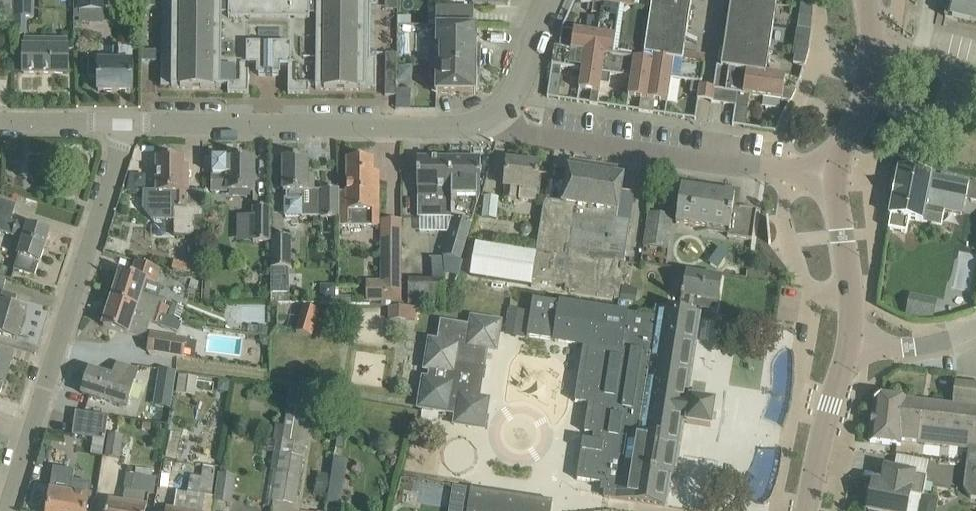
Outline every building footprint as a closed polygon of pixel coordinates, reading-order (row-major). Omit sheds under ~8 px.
[(12,0),(0,0),(0,17),(11,17),(12,0)] [(34,0),(15,0),(15,17),(33,17),(34,0)] [(79,11),(105,10),(105,0),(79,0),(79,11)] [(162,5),(169,5),(168,58),(162,58),(162,87),(172,87),(172,88),(222,88),(222,85),(228,85),(228,93),(249,94),(250,64),(259,64),(259,76),(279,76),(279,64),(289,64),(289,94),(310,94),(310,86),(316,86),(316,89),(366,90),(366,89),(376,89),(377,60),(371,60),(371,7),(378,7),(378,0),(163,0),(162,5)] [(385,9),(397,9),(398,0),(385,0),(385,9)] [(636,0),(584,0),(584,1),(581,1),(581,2),(593,4),(594,3),(620,7),(635,9),(636,0)] [(692,4),(665,0),(636,0),(635,9),(634,14),(689,22),(692,4)] [(776,5),(744,0),(731,0),(729,19),(773,25),(776,5)] [(814,2),(812,2),(802,0),(801,8),(813,10),(814,2)] [(952,9),(948,8),(945,17),(975,24),(975,0),(954,0),(952,9)] [(613,56),(617,31),(620,7),(594,3),(593,4),(592,13),(600,15),(598,34),(574,30),(573,43),(560,41),(559,48),(604,55),(613,56)] [(634,14),(635,9),(620,7),(617,31),(686,42),(689,22),(634,14)] [(474,9),(454,8),(437,8),(436,26),(474,26),(474,9)] [(813,18),(813,10),(801,8),(799,16),(813,18)] [(769,52),(773,25),(729,19),(725,45),(769,52)] [(477,26),(474,26),(436,26),(436,40),(430,40),(430,66),(482,67),(482,45),(477,45),(477,26)] [(684,53),(686,42),(617,31),(613,56),(644,61),(645,57),(655,58),(704,65),(705,56),(684,53)] [(69,48),(67,48),(40,48),(40,39),(24,39),(24,73),(69,73),(69,48)] [(769,52),(725,45),(721,67),(729,69),(725,104),(735,106),(737,94),(741,70),(766,73),(769,52)] [(559,48),(555,47),(550,79),(551,79),(552,76),(560,77),(562,67),(582,70),(579,90),(592,92),(590,104),(598,105),(601,83),(600,83),(604,55),(559,48)] [(808,57),(810,49),(796,47),(795,55),(808,57)] [(133,91),(133,71),(133,62),(132,62),(132,48),(120,48),(120,49),(114,49),(114,62),(101,62),(101,56),(89,56),(89,78),(99,78),(99,91),(133,91)] [(157,51),(143,50),(142,61),(157,61),(157,51)] [(397,53),(386,53),(385,96),(396,96),(397,53)] [(644,61),(613,56),(604,55),(600,83),(601,83),(609,84),(611,74),(631,78),(628,97),(641,99),(639,111),(646,112),(655,58),(645,57),(644,61)] [(805,65),(808,57),(795,55),(793,64),(804,65),(805,65)] [(701,88),(704,65),(655,58),(646,112),(653,113),(655,101),(668,103),(672,79),(692,82),(691,92),(699,93),(700,88),(701,88)] [(481,92),(482,67),(430,66),(430,80),(436,80),(436,94),(477,94),(477,91),(481,92)] [(729,69),(717,66),(713,90),(715,90),(713,102),(725,104),(729,69)] [(786,76),(766,73),(766,74),(741,70),(738,94),(737,94),(735,106),(748,108),(750,95),(790,101),(791,102),(796,90),(795,90),(784,89),(786,76)] [(144,192),(144,209),(152,220),(174,220),(174,236),(189,236),(189,210),(186,210),(186,207),(186,193),(187,193),(188,191),(188,186),(188,166),(184,166),(184,158),(158,158),(158,192),(144,192)] [(254,178),(255,158),(228,158),(214,158),(213,175),(212,175),(212,191),(254,192),(254,178)] [(308,158),(284,158),(284,192),(286,192),(286,202),(285,202),(285,217),(321,217),(321,219),(340,219),(340,189),(320,189),(320,191),(314,190),(314,175),(309,175),(308,158)] [(374,159),(348,159),(348,191),(340,192),(341,225),(380,225),(379,172),(374,173),(374,159)] [(453,189),(453,159),(418,159),(418,191),(419,191),(419,217),(452,217),(452,188),(453,189)] [(456,218),(444,257),(461,262),(480,195),(481,195),(481,159),(453,159),(453,189),(452,188),(452,217),(456,218)] [(538,189),(538,184),(540,164),(507,160),(505,186),(506,186),(505,199),(516,199),(517,187),(522,188),(521,200),(536,202),(537,189),(538,189)] [(617,220),(621,197),(624,177),(569,168),(563,203),(545,200),(537,253),(477,244),(472,276),(563,290),(564,285),(620,294),(632,223),(617,220)] [(932,175),(899,168),(895,187),(894,187),(892,196),(893,196),(889,216),(891,216),(889,229),(907,233),(910,219),(923,222),(923,221),(942,225),(945,211),(926,207),(930,189),(966,196),(965,199),(975,201),(975,184),(932,175)] [(727,237),(732,238),(752,241),(757,211),(737,208),(739,191),(725,189),(724,193),(682,186),(676,223),(728,231),(727,237)] [(486,196),(484,217),(496,218),(498,198),(486,196)] [(17,223),(12,222),(16,206),(0,201),(0,232),(13,236),(14,235),(25,239),(19,255),(20,255),(15,270),(35,277),(50,232),(30,225),(29,226),(18,222),(17,223)] [(253,242),(271,242),(271,209),(253,209),(253,242)] [(189,210),(189,236),(204,236),(204,210),(189,210)] [(673,217),(649,214),(644,246),(669,250),(673,217)] [(522,227),(521,232),(524,235),(529,236),(532,233),(533,229),(530,225),(525,224),(522,227)] [(292,237),(272,237),(272,268),(291,269),(292,237)] [(401,244),(380,244),(380,280),(367,281),(367,300),(401,300),(401,244)] [(121,273),(113,299),(166,316),(169,307),(165,306),(167,301),(141,293),(144,282),(156,286),(162,270),(137,262),(132,277),(121,273)] [(722,278),(703,275),(686,273),(682,302),(681,312),(695,314),(696,307),(717,311),(718,302),(719,302),(722,278)] [(18,339),(26,310),(15,307),(17,297),(3,292),(7,278),(0,276),(0,334),(18,339)] [(445,305),(445,304),(446,280),(409,279),(409,304),(445,305)] [(904,293),(902,314),(931,316),(933,296),(904,293)] [(164,325),(166,316),(113,299),(104,326),(146,339),(151,323),(154,324),(154,322),(164,325)] [(555,341),(561,303),(533,299),(527,337),(555,341)] [(657,316),(561,301),(555,341),(583,345),(574,400),(589,403),(585,432),(594,434),(592,441),(583,440),(577,479),(606,484),(604,496),(665,506),(670,476),(674,476),(683,420),(688,421),(687,423),(711,427),(715,403),(691,399),(691,401),(686,401),(699,315),(658,308),(657,316)] [(297,332),(312,337),(319,311),(304,307),(297,332)] [(416,308),(390,307),(389,320),(415,320),(416,308)] [(505,336),(522,339),(524,339),(528,312),(509,309),(505,336)] [(470,327),(442,322),(439,341),(429,339),(425,369),(431,370),(430,379),(423,378),(418,408),(449,413),(449,412),(456,413),(454,425),(485,430),(490,399),(480,398),(488,350),(497,352),(502,322),(472,317),(470,327)] [(198,342),(186,340),(151,334),(148,352),(183,358),(195,359),(198,342)] [(0,352),(0,397),(13,356),(0,352)] [(111,401),(127,406),(139,369),(117,362),(113,376),(90,369),(82,394),(110,402),(111,401)] [(176,372),(159,370),(156,387),(174,390),(176,372)] [(881,397),(875,401),(870,442),(902,446),(902,440),(907,400),(906,400),(881,397)] [(953,405),(907,400),(902,440),(948,446),(953,405)] [(145,403),(143,417),(165,420),(167,407),(145,403)] [(953,405),(948,446),(968,448),(966,463),(967,463),(975,464),(975,408),(953,405)] [(103,455),(105,440),(108,416),(77,412),(74,436),(94,438),(92,454),(103,455)] [(304,457),(280,453),(273,503),(296,506),(304,458),(304,457)] [(335,459),(328,504),(341,506),(348,461),(335,459)] [(967,463),(964,489),(970,498),(975,499),(975,464),(967,463)] [(48,510),(87,510),(89,496),(71,493),(73,480),(74,480),(75,471),(55,468),(53,477),(48,510)] [(873,481),(867,510),(869,510),(921,510),(927,476),(889,469),(886,484),(873,481)] [(197,490),(208,493),(214,473),(203,470),(197,490)] [(219,474),(215,502),(232,505),(236,476),(219,474)] [(553,499),(472,487),(468,510),(552,510),(553,499)] [(147,505),(109,499),(107,510),(146,510),(147,505)]
